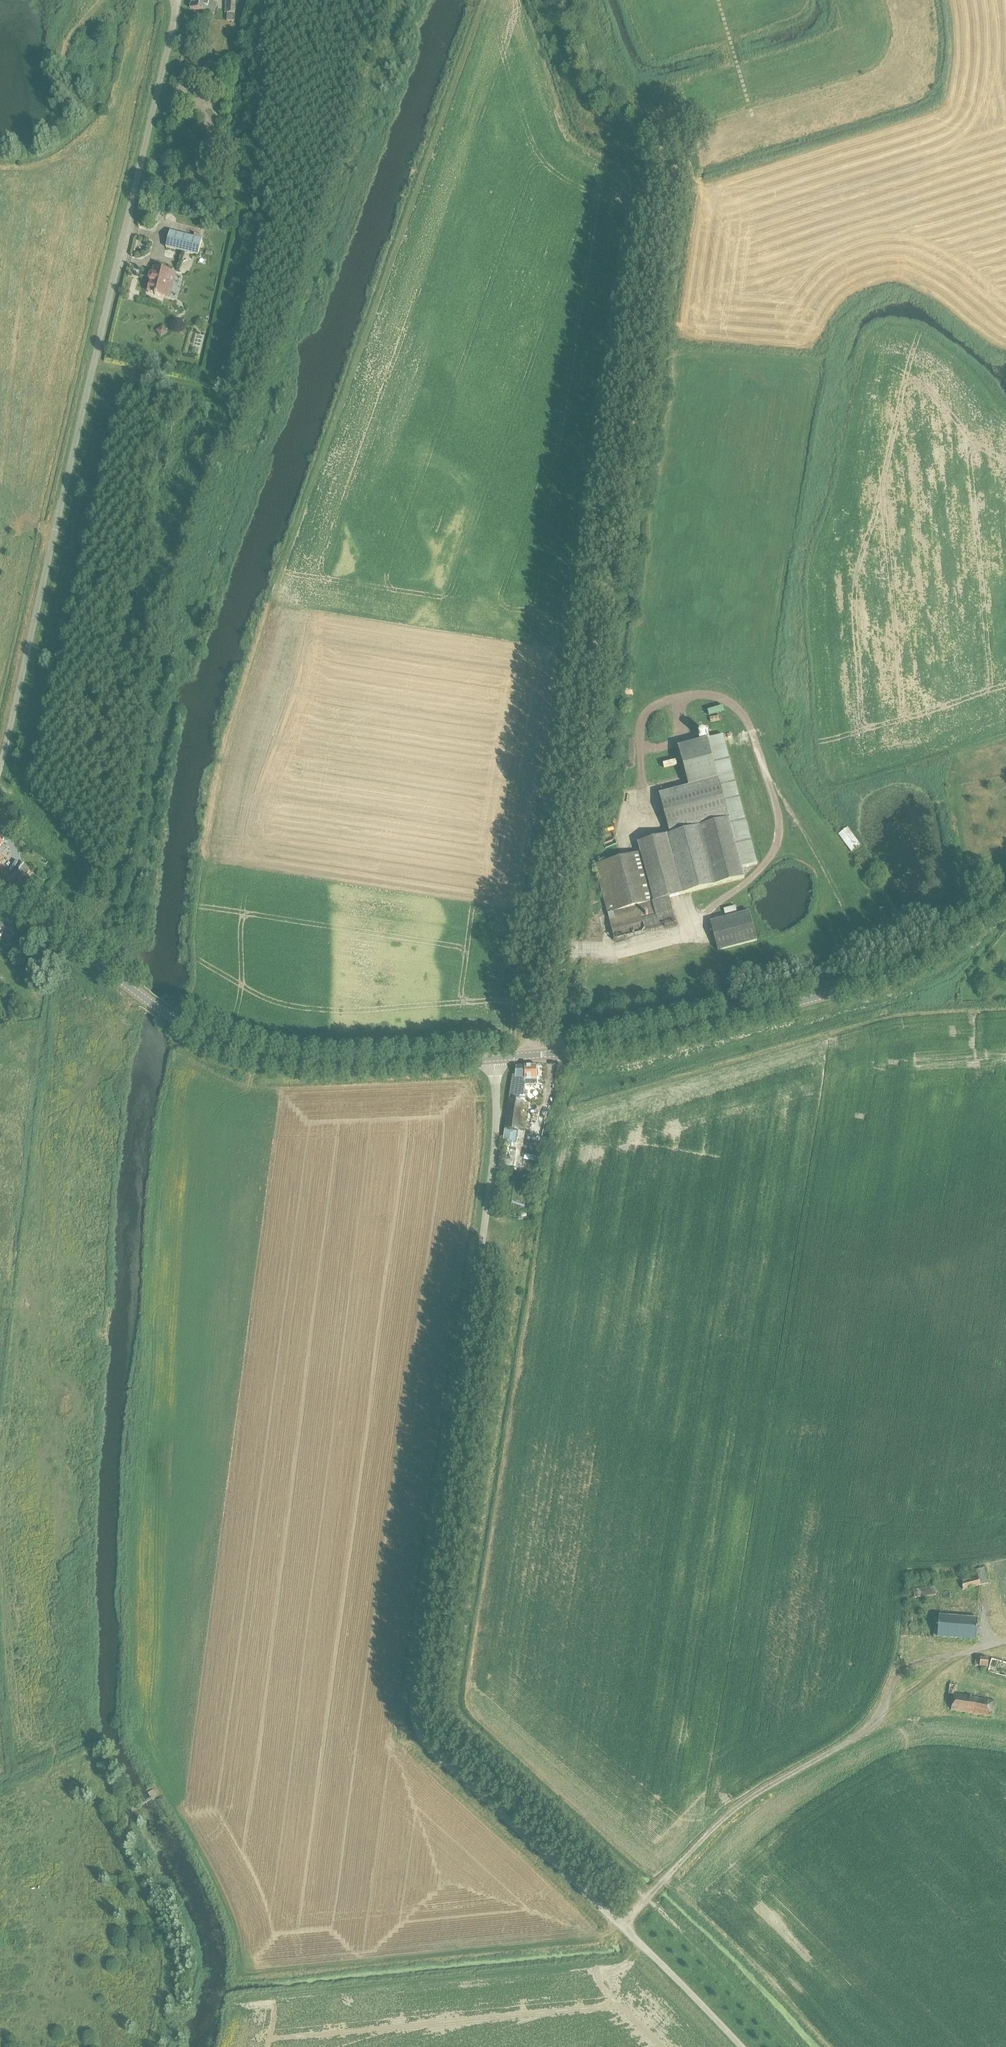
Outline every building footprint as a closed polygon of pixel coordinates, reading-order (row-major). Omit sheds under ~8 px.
[(190,9),(214,14),(216,4),(210,3),(210,0),(192,0),(190,9)] [(235,21),(236,0),(228,0),(227,21),(235,21)] [(158,220),(161,208),(153,206),(150,218),(158,220)] [(166,248),(198,256),(202,240),(170,232),(166,248)] [(152,274),(150,275),(149,279),(150,281),(151,281),(148,292),(164,296),(171,271),(169,271),(168,269),(165,269),(163,270),(154,267),(152,274)] [(163,335),(169,328),(164,324),(158,330),(163,335)] [(678,747),(689,787),(660,795),(670,835),(638,843),(641,853),(595,865),(614,940),(676,924),(670,898),(744,879),(741,868),(757,864),(723,735),(678,747)] [(613,825),(619,827),(623,814),(618,812),(613,825)] [(838,834),(852,852),(861,845),(847,827),(838,834)] [(17,857),(12,865),(17,868),(22,860),(17,857)] [(10,880),(17,886),(32,868),(24,862),(10,880)] [(6,880),(10,875),(0,868),(0,875),(6,880)] [(737,903),(725,906),(727,914),(739,910),(737,903)] [(711,923),(719,952),(758,942),(750,913),(711,923)] [(513,1076),(510,1093),(515,1093),(517,1077),(524,1077),(524,1079),(525,1085),(537,1085),(536,1065),(516,1065),(516,1076),(513,1076)] [(503,1136),(518,1139),(524,1101),(509,1099),(503,1136)] [(528,1140),(527,1147),(539,1150),(541,1142),(528,1140)] [(522,1213),(528,1214),(530,1197),(524,1196),(522,1213)] [(966,1581),(963,1582),(963,1590),(981,1585),(988,1583),(984,1568),(976,1570),(978,1578),(970,1580),(969,1576),(965,1577),(966,1581)] [(913,1591),(914,1599),(935,1595),(934,1587),(913,1591)] [(934,1629),(934,1637),(937,1637),(976,1640),(978,1619),(939,1616),(939,1618),(935,1618),(934,1621),(939,1621),(938,1629),(934,1629)] [(988,1672),(1005,1678),(1005,1663),(992,1659),(988,1672)] [(951,1711),(991,1717),(994,1700),(954,1694),(951,1711)]
